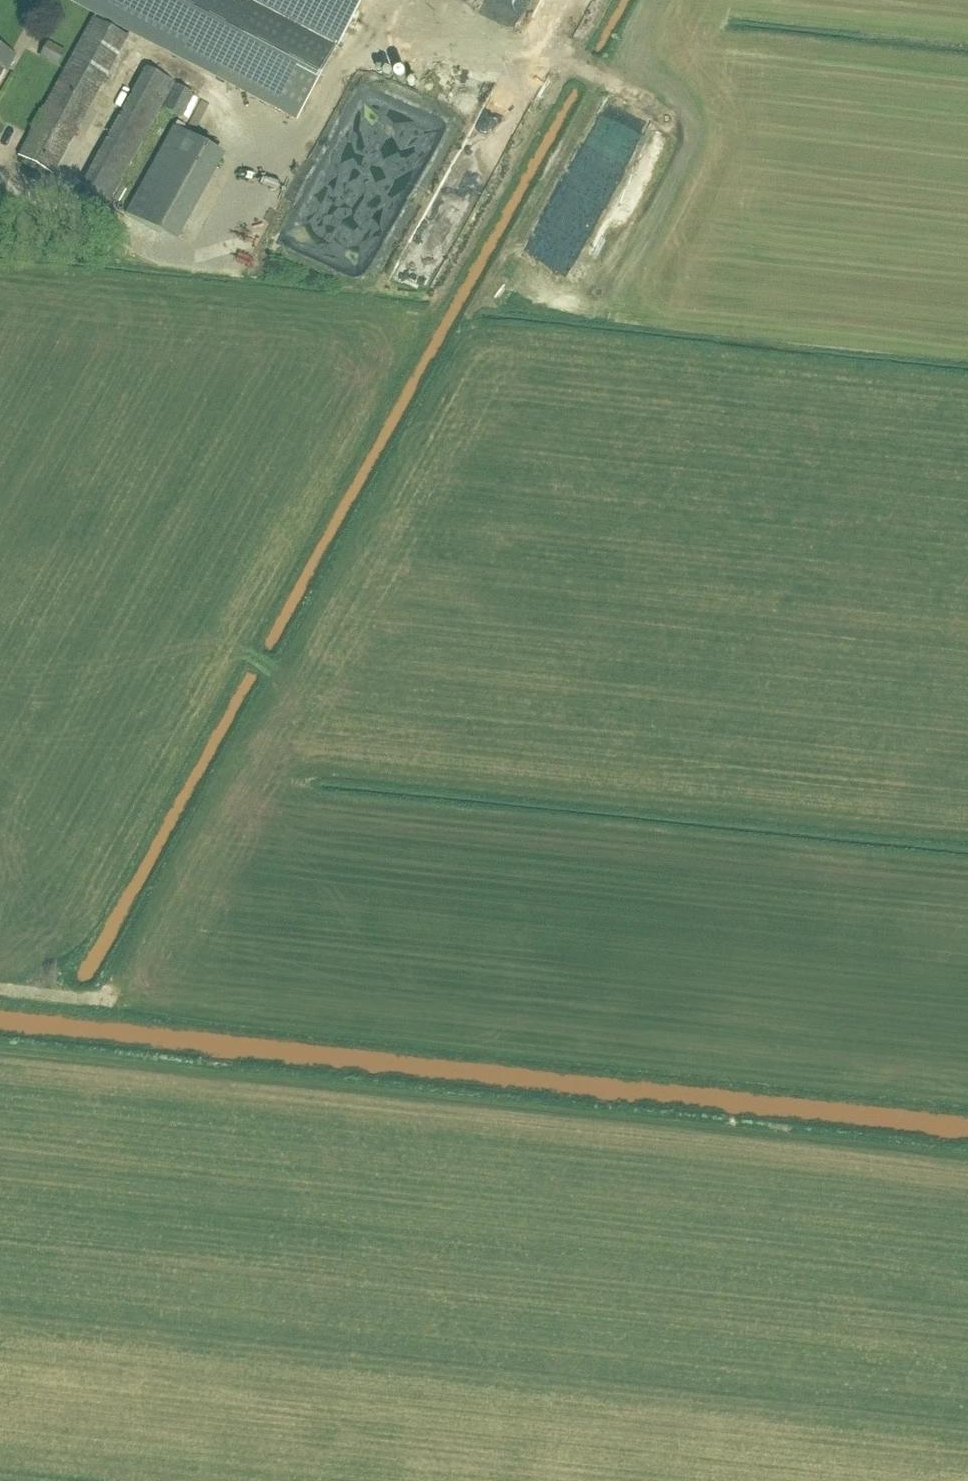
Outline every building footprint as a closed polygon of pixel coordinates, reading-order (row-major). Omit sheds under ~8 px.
[(297,117),(360,0),(74,0),(297,117)] [(125,40),(94,23),(17,156),(50,175),(105,73),(107,74),(125,40)] [(48,42),(40,57),(57,67),(66,53),(48,42)] [(0,49),(0,75),(2,72),(4,73),(13,57),(0,49)] [(174,84),(146,69),(81,188),(110,203),(161,108),(180,119),(192,98),(173,87),(174,84)] [(561,208),(543,257),(572,268),(593,213),(600,216),(617,171),(588,160),(569,211),(561,208)] [(445,249),(454,223),(437,217),(428,244),(445,249)] [(354,250),(344,256),(353,270),(363,264),(354,250)] [(417,287),(422,274),(398,267),(394,280),(417,287)]
